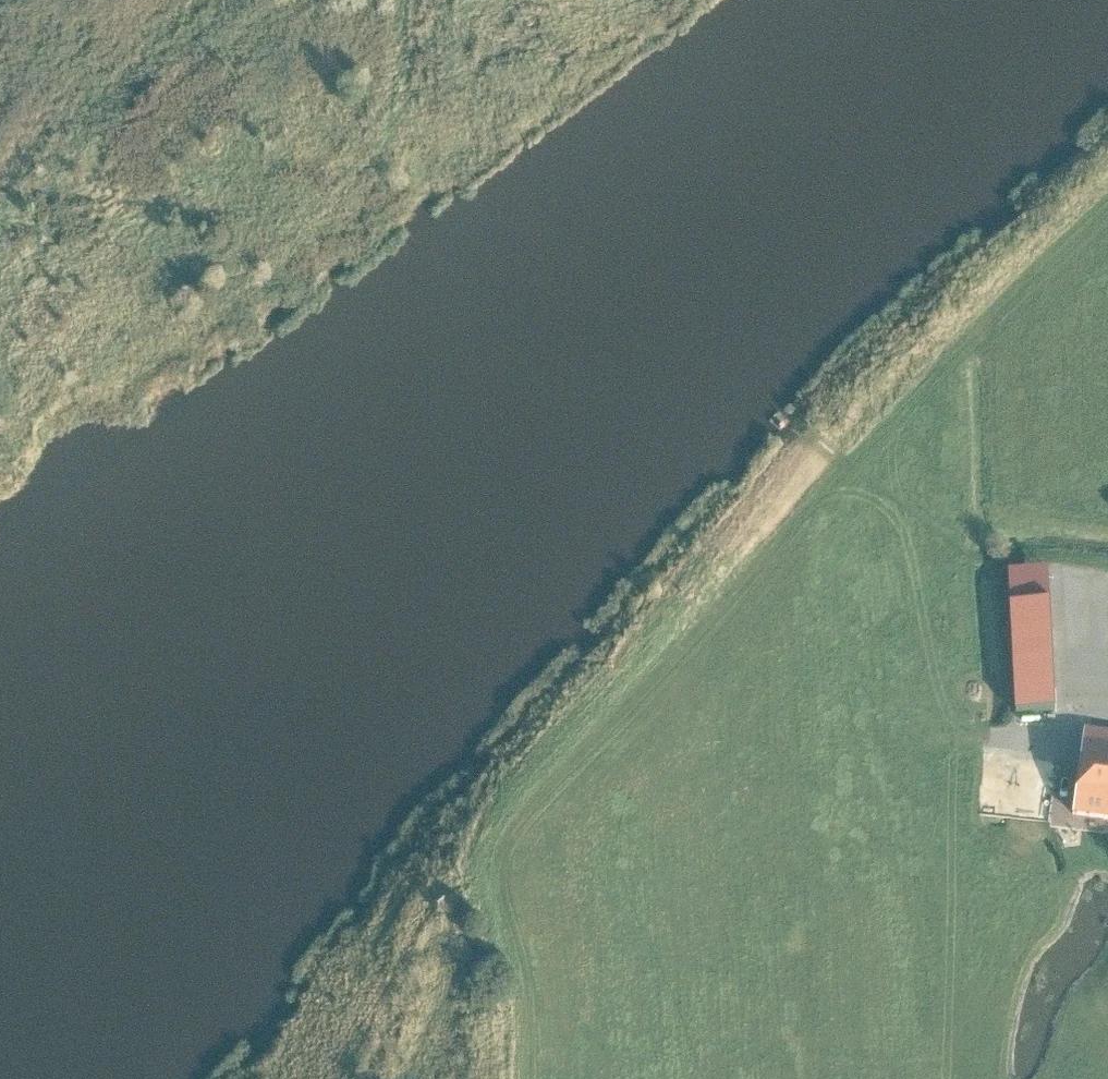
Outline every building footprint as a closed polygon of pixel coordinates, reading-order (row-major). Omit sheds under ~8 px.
[(1055,710),(1050,601),(1012,602),(1017,712),(1055,710)] [(1086,727),(1073,809),(1107,814),(1107,730),(1086,727)]
